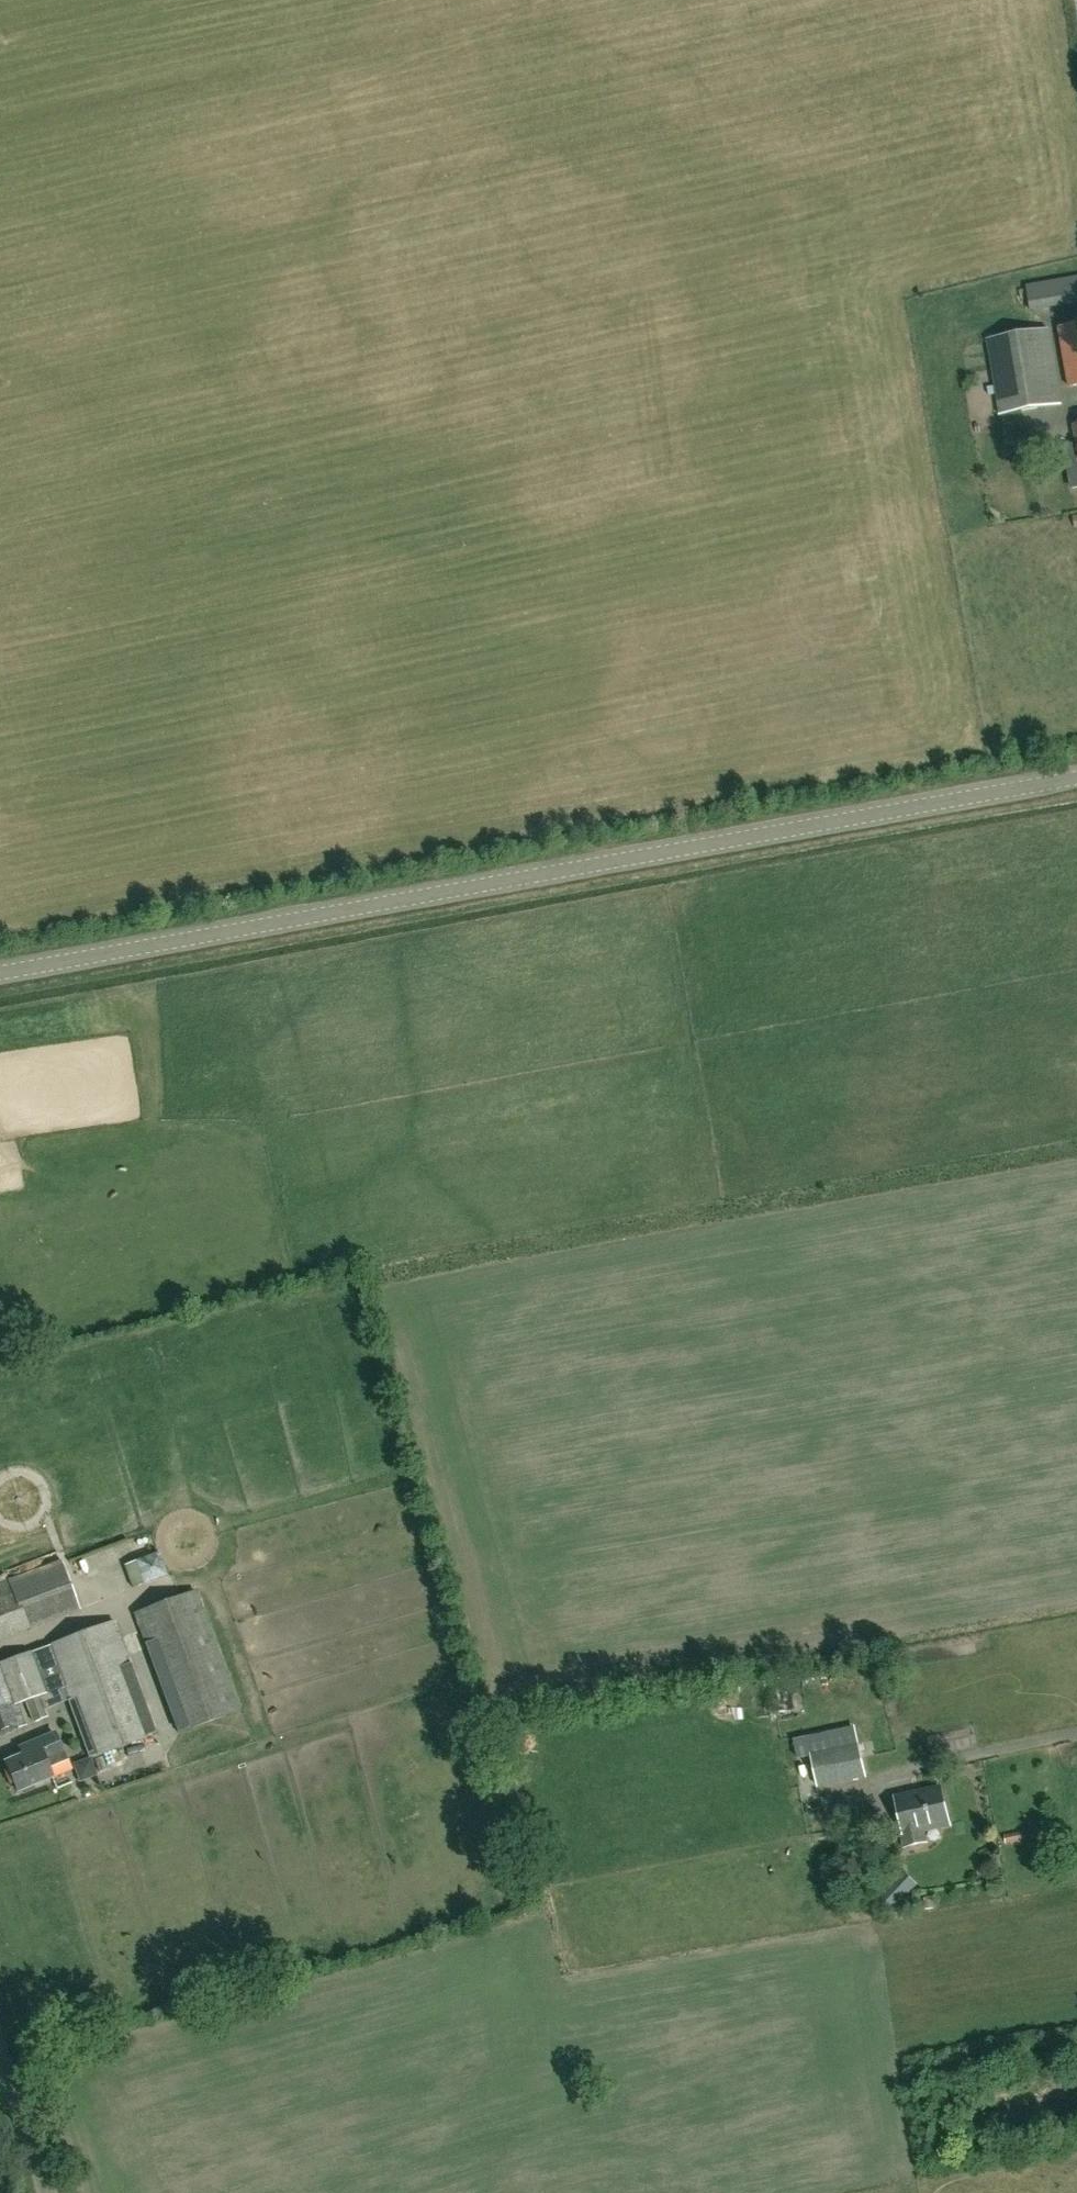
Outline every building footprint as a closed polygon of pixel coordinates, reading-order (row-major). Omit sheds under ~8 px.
[(1026,286),(1030,311),(1076,303),(1076,278),(1026,286)] [(1076,386),(1076,325),(1059,328),(1069,387),(1076,386)] [(1001,415),(1060,405),(1047,330),(988,340),(1001,415)] [(132,1587),(142,1583),(167,1575),(158,1550),(134,1557),(135,1557),(123,1561),(132,1587)] [(27,1629),(80,1610),(62,1562),(9,1581),(13,1591),(0,1596),(0,1640),(27,1629)] [(134,1614),(178,1733),(239,1711),(195,1592),(134,1614)] [(155,1734),(115,1622),(0,1663),(0,1736),(26,1727),(17,1704),(26,1701),(34,1722),(47,1717),(44,1708),(68,1700),(89,1758),(155,1734)] [(818,1785),(864,1776),(855,1728),(808,1738),(818,1785)] [(24,1794),(34,1789),(35,1784),(52,1777),(48,1767),(65,1759),(55,1734),(26,1746),(29,1753),(6,1763),(11,1776),(8,1779),(12,1787),(16,1788),(18,1792),(20,1791),(24,1794)] [(904,1834),(950,1823),(941,1788),(896,1799),(904,1834)] [(897,1880),(883,1894),(895,1906),(909,1892),(897,1880)]
